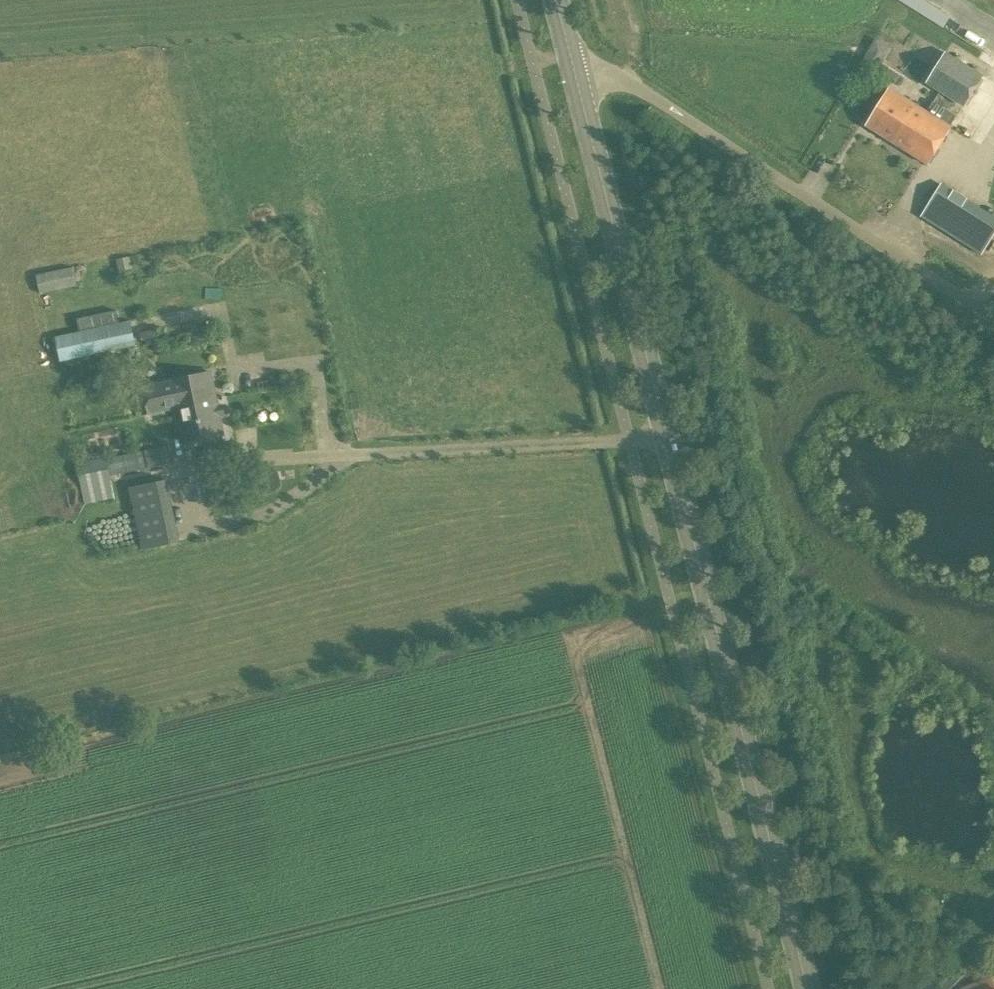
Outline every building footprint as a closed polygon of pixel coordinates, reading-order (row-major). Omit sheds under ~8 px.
[(876,39),(868,52),(883,61),(891,48),(876,39)] [(963,107),(983,75),(946,52),(926,83),(963,107)] [(918,127),(928,112),(891,89),(868,125),(892,141),(893,140),(899,131),(907,136),(904,140),(908,143),(918,127)] [(893,140),(892,141),(927,163),(950,127),(957,116),(934,102),(928,112),(918,127),(908,143),(904,140),(907,136),(899,131),(893,140)] [(993,231),(993,219),(942,186),(923,216),(980,253),(993,231)] [(74,267),(37,271),(40,290),(76,286),(74,267)] [(77,319),(80,331),(119,322),(117,310),(77,319)] [(80,331),(55,336),(61,361),(136,345),(130,320),(119,322),(80,331)] [(225,433),(212,372),(144,386),(150,414),(176,409),(182,442),(225,433)] [(170,463),(166,445),(106,458),(106,457),(76,463),(85,503),(114,497),(110,476),(170,463)] [(268,490),(270,490),(272,489),(274,488),(276,487),(277,485),(279,484),(279,482),(280,479),(280,477),(280,475),(279,473),(278,471),(277,469),(275,468),(273,466),(271,466),(269,465),(267,465),(265,465),(263,466),(261,467),(259,468),(258,470),(256,471),(256,473),(255,476),(255,478),(255,480),(256,482),(257,484),(258,486),(260,487),(261,489),(263,489),(266,490),(268,490)] [(208,495),(224,492),(219,468),(203,472),(208,495)] [(143,549),(180,541),(167,479),(129,487),(143,549)] [(992,975),(959,987),(960,988),(993,988),(993,981),(992,975)]
